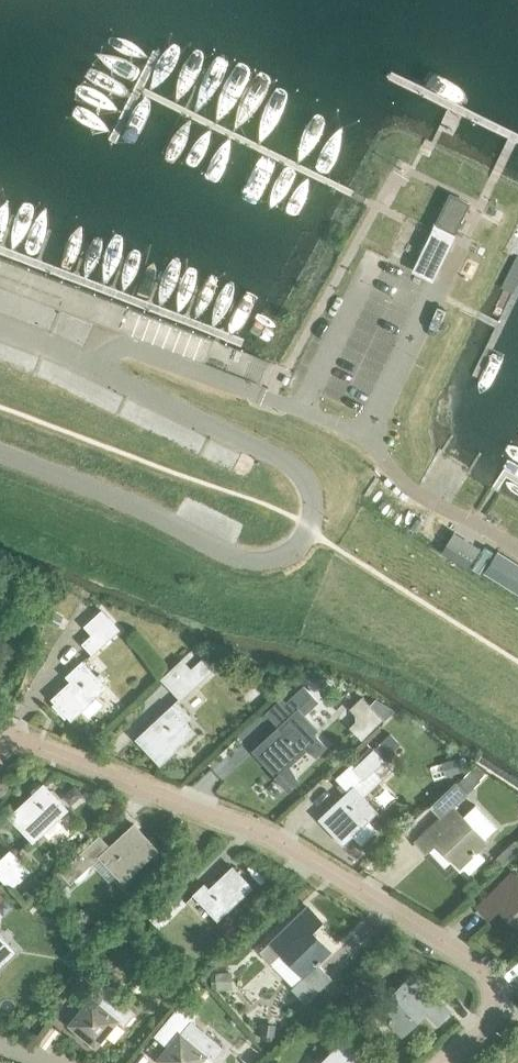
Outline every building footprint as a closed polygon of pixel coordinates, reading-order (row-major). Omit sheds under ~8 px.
[(435,222),(453,231),(467,202),(449,194),(435,222)] [(445,543),(472,560),(479,547),(453,531),(445,543)] [(83,643),(93,653),(118,630),(108,619),(83,643)] [(52,698),(71,718),(105,686),(82,661),(72,671),(76,676),(52,698)] [(171,688),(181,699),(201,680),(191,669),(171,688)] [(287,702),(295,711),(312,696),(304,687),(287,702)] [(176,700),(135,739),(161,765),(196,731),(187,722),(192,717),(176,700)] [(260,754),(278,773),(312,742),(289,717),(279,726),(283,731),(260,754)] [(355,769),(364,778),(385,759),(375,749),(355,769)] [(9,816),(32,841),(67,809),(44,784),(9,816)] [(320,818),(344,844),(378,811),(354,786),(320,818)] [(460,866),(486,842),(452,805),(416,839),(426,850),(436,841),(460,866)] [(100,855),(123,880),(157,848),(134,823),(100,855)] [(1,859),(20,879),(29,870),(10,850),(1,859)] [(61,871),(71,881),(91,862),(81,852),(61,871)] [(217,917),(251,886),(233,866),(221,877),(217,873),(195,893),(217,917)] [(515,872),(479,906),(489,917),(499,908),(517,928),(517,875),(515,872)] [(156,911),(165,921),(185,903),(176,892),(156,911)] [(329,952),(310,931),(320,921),(307,907),(271,941),(304,976),(296,984),(305,994),(326,974),(317,964),(329,952)] [(15,951),(0,935),(0,965),(15,951)] [(426,1011),(436,1021),(447,1011),(413,975),(377,1008),(402,1034),(426,1011)] [(124,1027),(136,1013),(103,986),(93,998),(92,997),(79,1012),(83,1016),(72,1028),(96,1048),(118,1021),(124,1027)] [(224,1049),(191,1021),(180,1033),(179,1033),(167,1048),(171,1051),(161,1062),(201,1062),(206,1057),(212,1062),(224,1049)] [(363,1060),(345,1041),(321,1062),(360,1062),(363,1060)]
